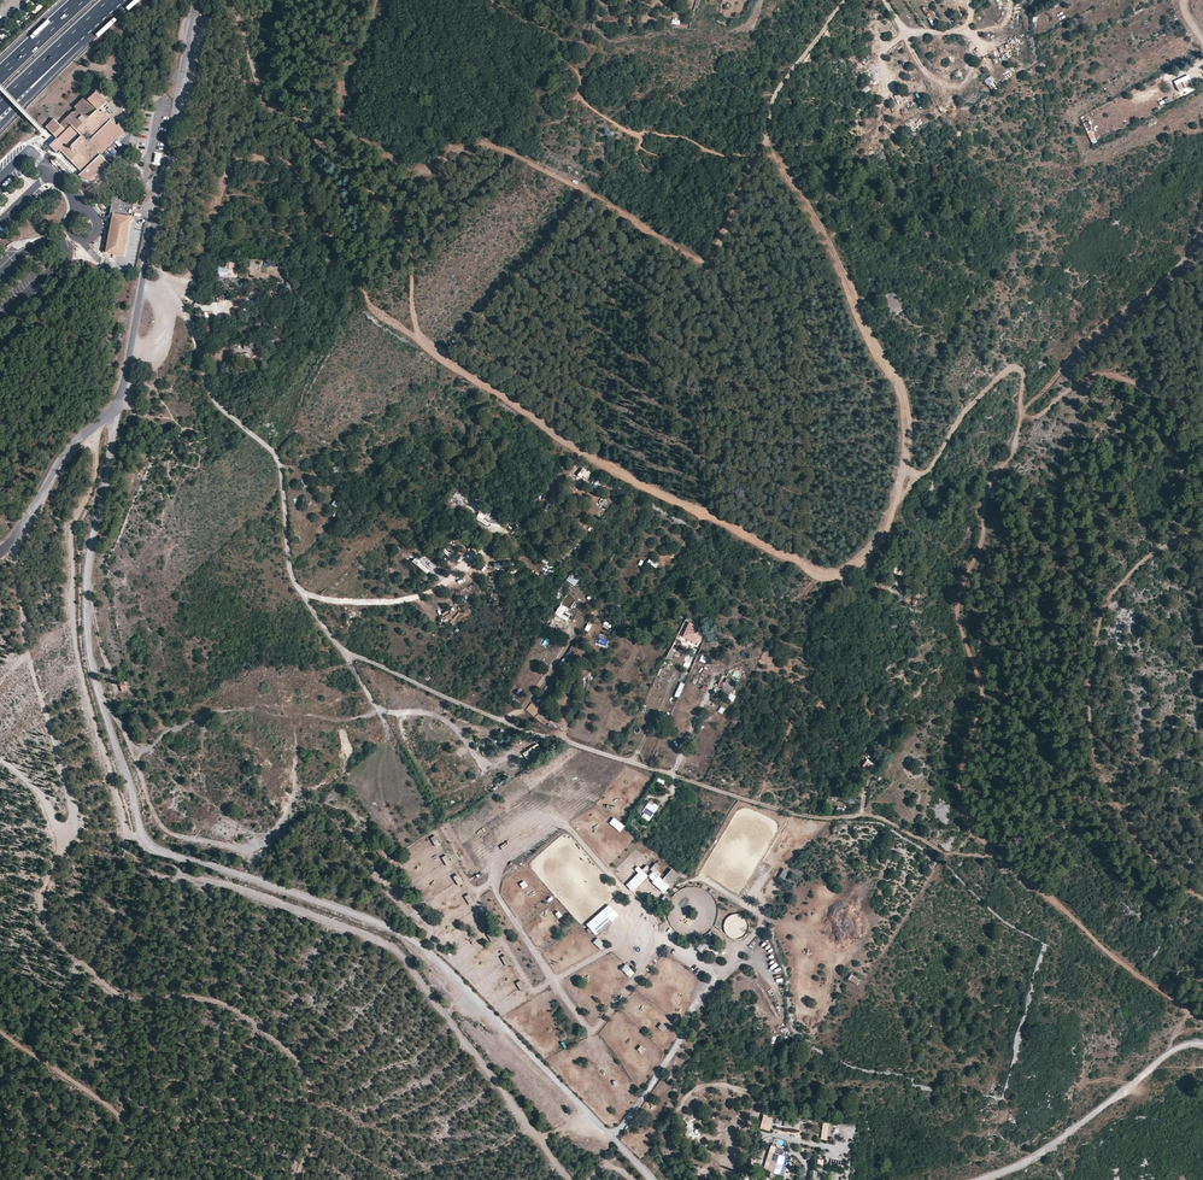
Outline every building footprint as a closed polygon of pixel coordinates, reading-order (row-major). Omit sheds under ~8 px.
[(993,76),(985,79),(988,88),(996,85),(993,76)] [(1175,82),(1176,86),(1189,80),(1187,76),(1175,82)] [(1178,90),(1191,84),(1190,82),(1189,80),(1176,86),(1178,90)] [(112,141),(122,131),(123,132),(125,130),(119,124),(117,126),(103,110),(100,113),(99,110),(107,102),(97,91),(88,99),(86,97),(74,107),(77,110),(74,113),(73,112),(60,124),(54,119),(47,127),(57,137),(60,140),(57,143),(57,148),(60,151),(61,150),(80,171),(79,172),(83,176),(91,177),(107,162),(99,153),(112,141)] [(1093,130),(1088,131),(1091,144),(1097,142),(1093,130)] [(58,153),(60,151),(57,148),(57,143),(60,140),(57,137),(49,144),(58,153)] [(129,227),(134,199),(113,195),(110,217),(112,218),(106,253),(124,256),(129,227)] [(225,276),(230,276),(229,266),(218,267),(218,276),(225,276)] [(586,478),(590,473),(583,468),(578,475),(581,478),(582,475),(586,478)] [(475,521),(494,529),(497,522),(488,519),(488,517),(479,513),(475,521)] [(462,572),(472,566),(466,556),(456,562),(462,572)] [(898,575),(902,567),(896,564),(892,571),(898,575)] [(437,570),(434,573),(441,580),(444,576),(437,570)] [(567,580),(575,585),(579,579),(571,573),(567,580)] [(555,615),(556,615),(558,617),(559,616),(567,620),(569,616),(572,610),(563,605),(561,604),(555,615)] [(689,625),(692,620),(689,618),(686,617),(682,624),(688,627),(689,625)] [(689,625),(688,627),(684,636),(688,638),(693,640),(696,641),(698,642),(703,633),(699,631),(701,628),(695,625),(694,628),(689,625)] [(667,655),(666,657),(671,660),(675,651),(670,649),(669,651),(667,655)] [(692,670),(698,657),(688,653),(683,666),(692,670)] [(695,668),(688,683),(694,685),(701,670),(696,668),(695,668)] [(588,669),(580,675),(585,680),(592,673),(588,669)] [(730,679),(728,678),(725,684),(723,688),(731,692),(733,688),(736,681),(730,679)] [(128,689),(125,680),(119,683),(122,691),(128,689)] [(678,698),(685,684),(681,682),(675,696),(678,698)] [(729,698),(731,694),(723,690),(721,694),(729,698)] [(539,710),(532,703),(526,710),(534,717),(545,725),(549,719),(545,716),(539,710)] [(733,716),(734,709),(720,705),(718,712),(733,716)] [(544,753),(538,744),(530,748),(530,747),(526,750),(532,760),(544,753)] [(874,766),(869,763),(871,761),(868,758),(863,765),(870,770),(872,768),(874,766)] [(641,815),(649,820),(658,808),(649,802),(647,806),(642,813),(641,815)] [(638,810),(642,813),(647,806),(642,803),(638,810)] [(615,818),(610,823),(620,832),(625,826),(615,818)] [(436,835),(431,838),(435,847),(441,845),(436,835)] [(381,845),(376,848),(381,856),(385,853),(381,845)] [(447,855),(442,858),(447,867),(452,864),(447,855)] [(627,885),(633,891),(648,875),(645,872),(642,870),(638,866),(635,869),(639,873),(627,885)] [(654,872),(658,876),(659,875),(660,876),(662,874),(653,866),(651,869),(654,872)] [(785,880),(789,870),(784,868),(779,877),(785,880)] [(653,882),(664,893),(670,886),(660,876),(659,875),(658,876),(654,872),(649,877),(654,881),(653,882)] [(459,886),(464,884),(458,874),(453,877),(459,886)] [(529,887),(534,882),(529,877),(524,883),(529,887)] [(465,897),(470,906),(475,903),(470,894),(465,897)] [(609,904),(587,924),(597,935),(619,915),(609,904)] [(480,925),(486,923),(482,913),(476,915),(480,925)] [(493,932),(488,935),(493,944),(498,941),(493,932)] [(698,948),(702,952),(708,946),(712,950),(718,955),(722,950),(709,937),(698,948)] [(593,943),(602,950),(606,945),(597,938),(593,943)] [(706,956),(712,950),(708,946),(702,952),(706,956)] [(501,957),(506,967),(511,964),(506,955),(501,957)] [(626,964),(621,969),(630,978),(635,973),(626,964)] [(854,976),(852,981),(857,984),(860,979),(854,976)] [(516,983),(521,992),(526,989),(522,980),(516,983)] [(661,1023),(657,1028),(664,1033),(668,1028),(661,1023)] [(643,1050),(640,1057),(646,1060),(649,1054),(643,1050)] [(761,1127),(770,1129),(774,1115),(764,1113),(761,1127)] [(693,1122),(689,1124),(694,1137),(699,1136),(693,1122)] [(771,1161),(783,1165),(786,1155),(770,1150),(767,1160),(771,1161)] [(783,1165),(771,1161),(768,1170),(772,1171),(777,1172),(780,1173),(783,1165)] [(788,1166),(783,1165),(780,1173),(785,1175),(788,1166)]
